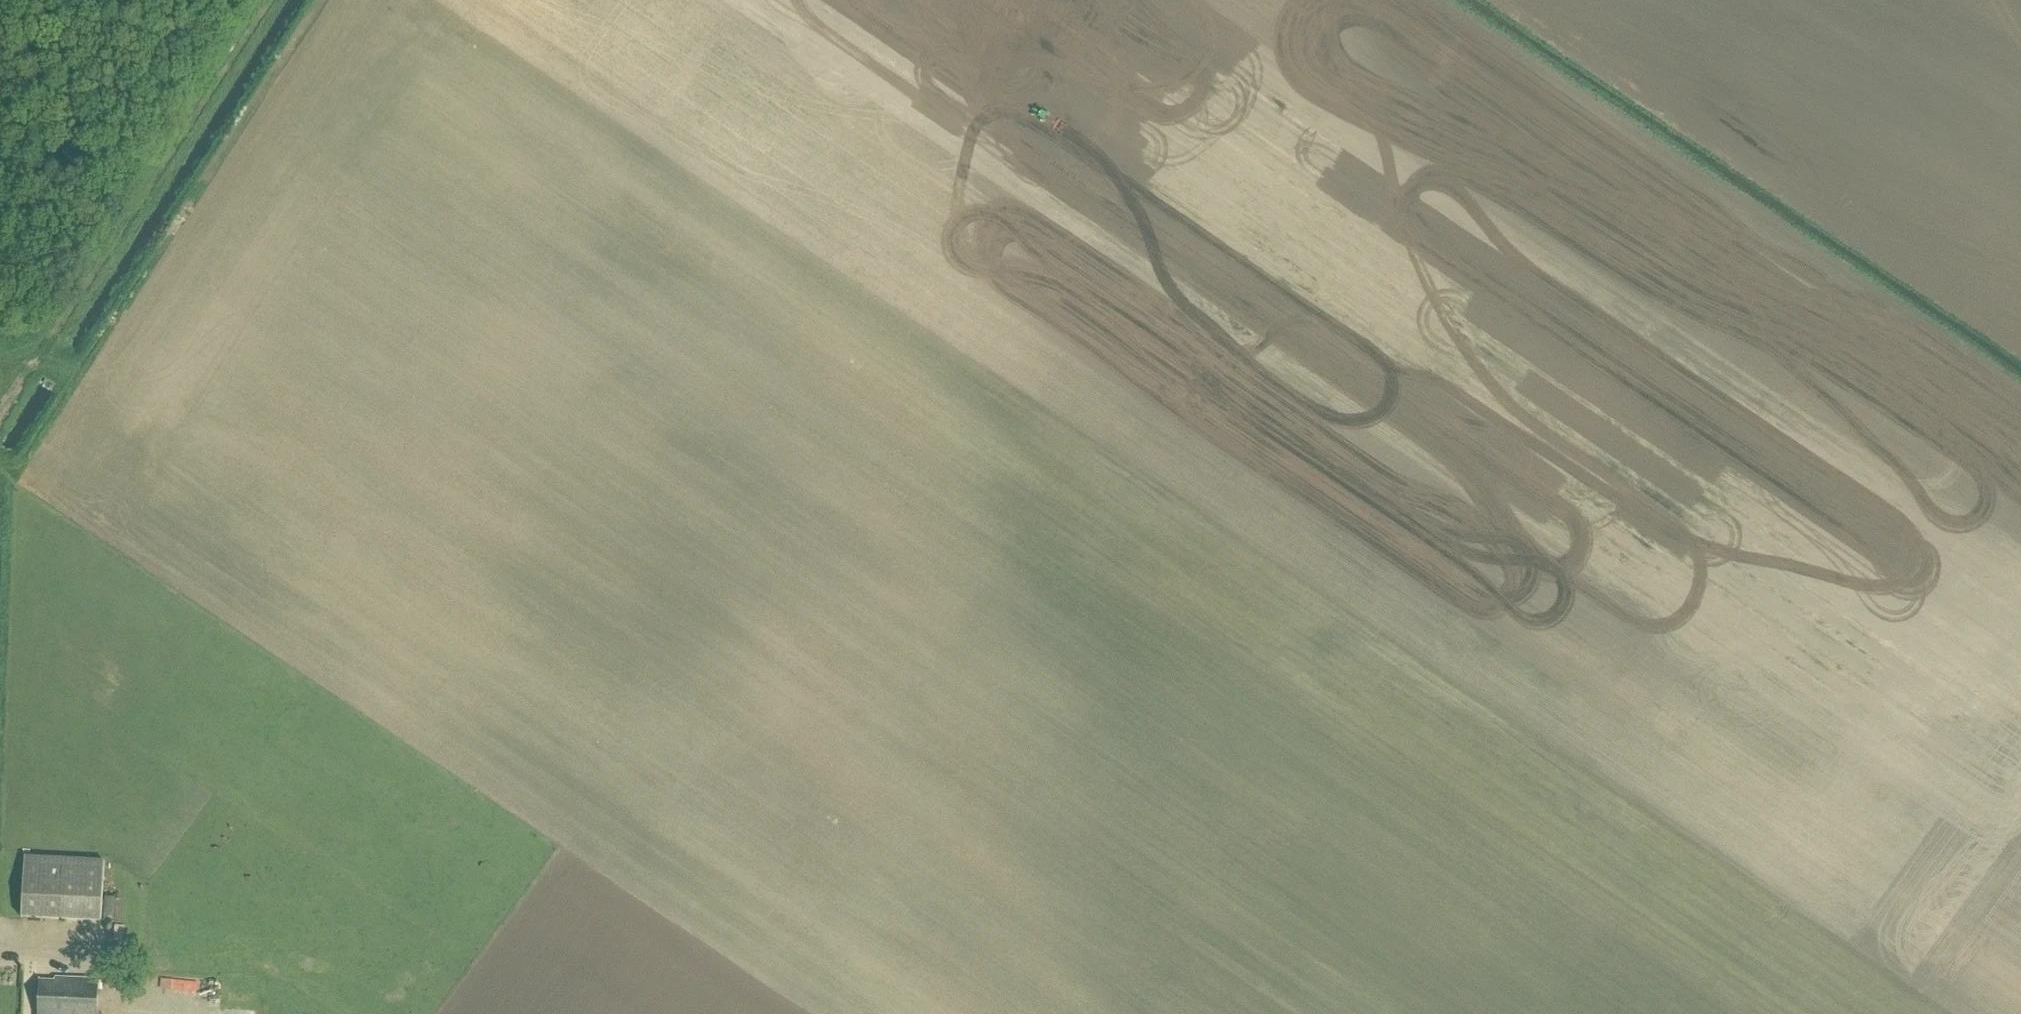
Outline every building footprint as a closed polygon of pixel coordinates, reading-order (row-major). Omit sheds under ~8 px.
[(25,853),(21,916),(101,921),(104,857),(25,853)] [(99,978),(56,976),(56,981),(39,980),(38,1013),(98,1013),(99,978)] [(188,991),(189,983),(169,980),(168,988),(188,991)]
